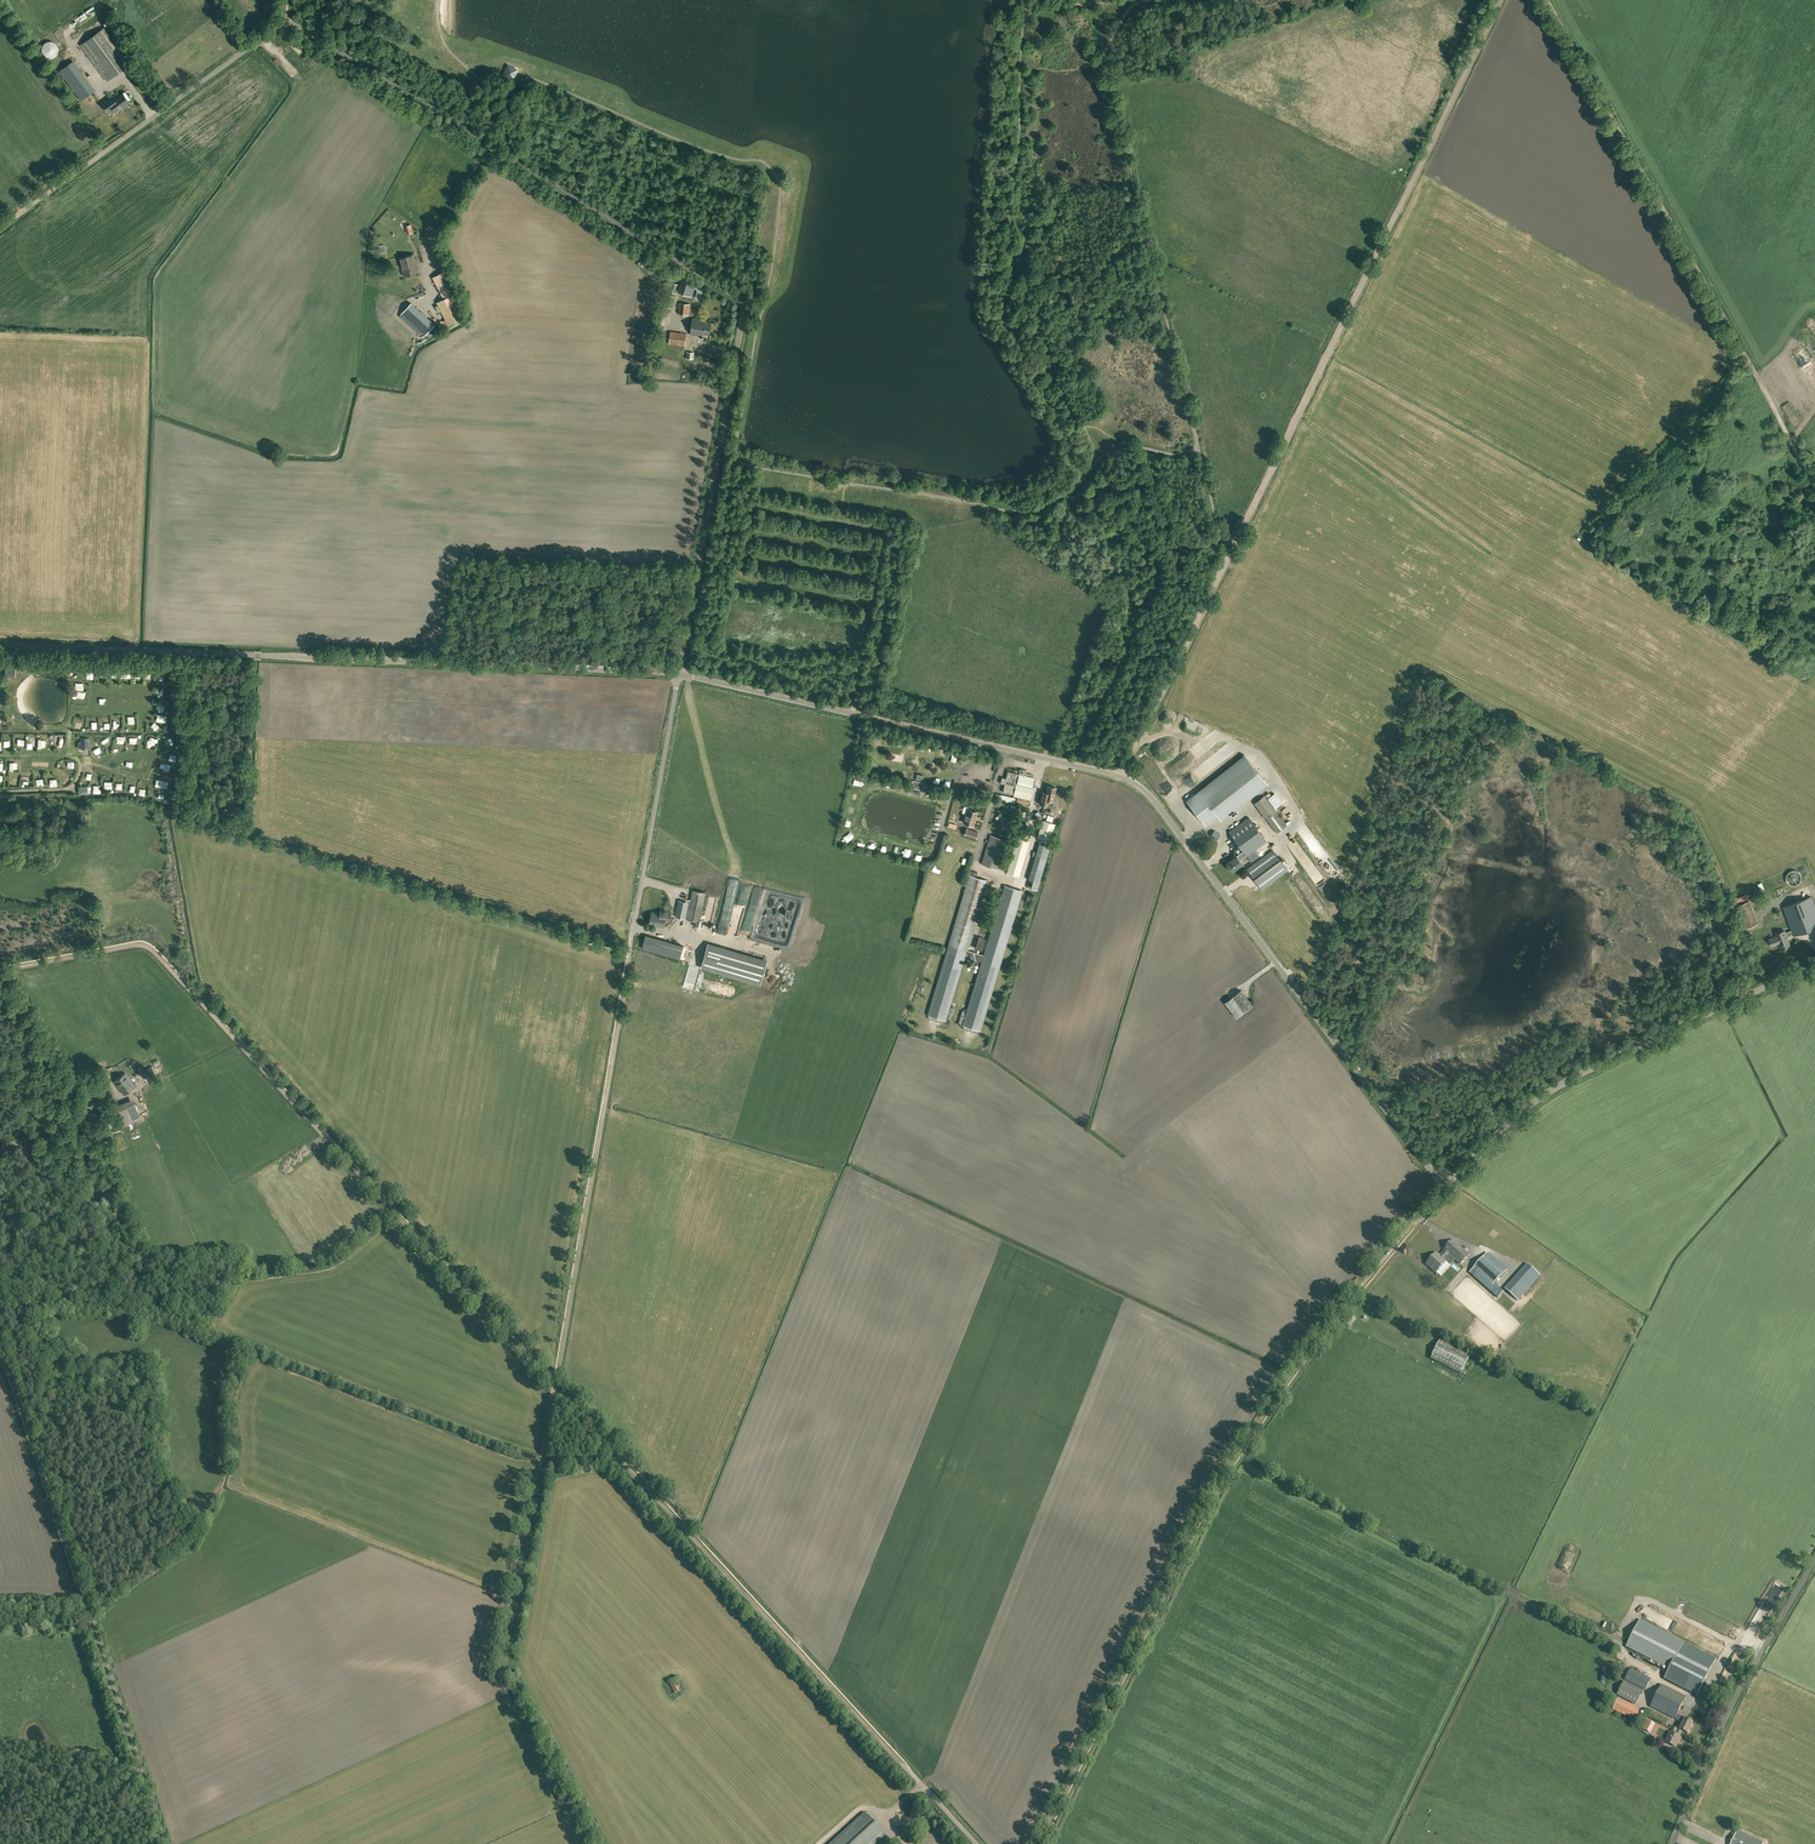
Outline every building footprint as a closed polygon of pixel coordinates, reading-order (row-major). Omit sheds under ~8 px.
[(90,9),(95,16),(106,8),(101,1),(90,9)] [(132,62),(105,26),(81,44),(107,80),(132,62)] [(42,53),(43,54),(44,55),(44,56),(45,56),(46,57),(47,57),(48,57),(48,58),(49,58),(50,58),(51,58),(52,58),(52,57),(53,57),(54,57),(55,56),(56,56),(56,55),(57,54),(57,53),(58,53),(58,52),(58,51),(58,50),(58,49),(58,48),(58,47),(58,46),(57,45),(57,44),(56,43),(55,43),(55,42),(54,42),(53,41),(52,41),(51,41),(50,41),(49,41),(48,41),(47,41),(46,42),(45,42),(45,43),(44,43),(44,44),(43,44),(43,45),(42,46),(42,47),(42,48),(42,49),(42,50),(42,51),(42,52),(42,53)] [(95,90),(73,60),(59,71),(81,100),(95,90)] [(508,66),(505,74),(514,78),(517,69),(508,66)] [(103,104),(108,111),(113,107),(116,111),(122,106),(121,106),(124,103),(125,104),(129,101),(123,92),(114,99),(112,97),(103,104)] [(411,224),(405,225),(408,234),(414,232),(411,224)] [(414,254),(399,258),(404,276),(419,272),(414,254)] [(658,277),(665,268),(644,254),(638,264),(658,277)] [(438,302),(449,325),(464,317),(458,292),(446,270),(433,277),(444,298),(438,302)] [(696,282),(686,279),(681,293),(691,296),(696,282)] [(678,284),(670,282),(663,306),(671,308),(678,284)] [(698,286),(697,290),(695,298),(702,299),(705,287),(698,286)] [(401,313),(417,328),(425,335),(426,334),(435,324),(411,302),(401,313)] [(690,304),(680,303),(678,313),(689,315),(690,304)] [(712,321),(705,321),(705,319),(693,317),(691,334),(702,336),(702,334),(710,335),(712,321)] [(1807,327),(1811,333),(1814,330),(1814,327),(1813,323),(1807,327)] [(686,333),(670,332),(669,343),(685,345),(686,333)] [(655,352),(658,342),(651,341),(648,350),(655,352)] [(643,379),(645,370),(640,368),(637,377),(643,379)] [(120,734),(119,741),(127,742),(128,735),(120,734)] [(158,744),(160,737),(152,735),(150,742),(158,744)] [(19,736),(19,744),(27,744),(26,736),(19,736)] [(88,746),(89,738),(81,738),(81,748),(90,748),(90,746),(88,746)] [(1268,784),(1244,754),(1187,800),(1206,825),(1218,815),(1222,820),(1268,784)] [(1020,774),(1019,774),(1012,772),(1007,771),(1003,791),(1015,793),(1017,783),(1033,787),(1035,776),(1025,773),(1026,770),(1022,769),(1020,774)] [(168,787),(170,781),(163,778),(161,784),(168,787)] [(911,787),(923,790),(925,782),(913,780),(911,787)] [(1040,804),(1048,806),(1052,807),(1054,801),(1053,801),(1056,788),(1048,786),(1046,793),(1043,792),(1040,804)] [(1002,794),(1001,799),(1015,802),(1016,797),(1002,794)] [(1276,833),(1287,825),(1265,795),(1254,803),(1276,833)] [(964,807),(962,812),(963,813),(965,814),(963,821),(974,825),(975,821),(974,820),(975,816),(976,817),(978,811),(967,808),(968,806),(965,806),(964,807)] [(1246,854),(1266,840),(1248,816),(1229,831),(1243,850),(1226,862),(1232,870),(1242,862),(1239,859),(1246,854)] [(1055,823),(1043,819),(1037,836),(1050,840),(1055,823)] [(980,831),(967,827),(965,834),(977,838),(980,831)] [(1019,830),(1007,871),(1019,875),(1031,834),(1019,830)] [(1210,835),(1216,840),(1220,835),(1214,830),(1210,835)] [(1007,839),(990,834),(981,864),(998,869),(1007,839)] [(1039,843),(1030,874),(1035,875),(1033,881),(1039,883),(1050,846),(1039,843)] [(1262,890),(1288,870),(1273,849),(1246,868),(1262,890)] [(966,953),(970,954),(970,957),(983,961),(963,1024),(981,1030),(1024,890),(1006,885),(985,955),(967,950),(989,879),(976,876),(978,872),(968,869),(967,873),(969,874),(968,878),(969,878),(928,1014),(946,1019),(966,953)] [(1800,872),(1795,870),(1789,871),(1786,877),(1787,883),(1793,886),(1799,884),(1802,878),(1800,872)] [(698,927),(706,893),(693,890),(687,919),(695,921),(694,926),(698,927)] [(715,909),(720,900),(714,896),(709,906),(715,909)] [(1814,927),(1814,908),(1811,896),(1783,906),(1792,930),(1785,932),(1784,930),(1776,933),(1777,935),(1769,938),(1772,945),(1779,943),(1781,948),(1790,945),(1787,937),(1794,934),(1794,935),(1814,927)] [(685,918),(689,902),(679,900),(676,916),(685,918)] [(1738,905),(1746,927),(1759,922),(1750,900),(1738,905)] [(660,914),(666,915),(665,921),(670,921),(672,911),(661,908),(660,914)] [(733,922),(740,924),(743,913),(736,911),(733,922)] [(793,918),(765,911),(759,937),(786,944),(793,918)] [(650,924),(662,926),(664,927),(665,921),(666,915),(660,914),(652,912),(650,924)] [(657,951),(661,939),(646,935),(643,947),(657,951)] [(762,978),(767,957),(760,955),(761,951),(739,946),(738,948),(709,941),(704,963),(736,970),(735,975),(758,980),(759,977),(762,978)] [(1241,990),(1233,996),(1225,1002),(1236,1017),(1252,1005),(1241,990)] [(156,1074),(152,1067),(142,1073),(146,1080),(156,1074)] [(124,1094),(135,1086),(125,1073),(114,1081),(118,1086),(119,1085),(125,1093),(124,1094)] [(99,1102),(106,1099),(115,1095),(109,1083),(100,1087),(101,1088),(94,1091),(99,1102)] [(141,1118),(134,1103),(118,1110),(122,1120),(118,1122),(120,1127),(141,1118)] [(117,1121),(115,1116),(107,1119),(108,1121),(101,1123),(103,1127),(117,1121)] [(1457,1268),(1469,1255),(1453,1240),(1444,1250),(1445,1250),(1440,1256),(1436,1253),(1433,1257),(1434,1258),(1428,1265),(1435,1271),(1445,1260),(1444,1260),(1449,1254),(1453,1257),(1449,1261),(1457,1268)] [(1498,1281),(1507,1271),(1488,1253),(1470,1273),(1499,1298),(1498,1299),(1502,1303),(1507,1298),(1502,1294),(1503,1293),(1501,1291),(1505,1287),(1506,1288),(1503,1290),(1510,1296),(1512,1294),(1515,1297),(1535,1275),(1523,1266),(1519,1270),(1516,1268),(1511,1274),(1513,1276),(1504,1286),(1498,1281)] [(1352,1318),(1349,1316),(1343,1323),(1346,1326),(1352,1318)] [(1463,1370),(1471,1354),(1441,1339),(1433,1354),(1463,1370)] [(1628,1646),(1695,1680),(1690,1690),(1702,1697),(1707,1685),(1703,1683),(1715,1659),(1641,1622),(1628,1646)] [(1645,1690),(1651,1679),(1631,1669),(1625,1680),(1645,1690)] [(674,1694),(681,1690),(676,1679),(669,1682),(674,1694)] [(1679,1730),(1683,1731),(1688,1734),(1694,1723),(1685,1719),(1677,1715),(1686,1697),(1662,1685),(1651,1707),(1675,1720),(1675,1719),(1683,1723),(1680,1730),(1679,1730)] [(1635,1721),(1641,1710),(1618,1698),(1612,1709),(1635,1721)] [(1653,1724),(1647,1721),(1642,1729),(1649,1732),(1653,1724)] [(1679,1730),(1680,1730),(1678,1729),(1675,1735),(1671,1732),(1666,1742),(1676,1748),(1681,1737),(1680,1737),(1683,1731),(1679,1730)] [(865,1812),(830,1843),(877,1843),(886,1836),(865,1812)] [(1738,1830),(1731,1843),(1764,1843),(1738,1830)]
